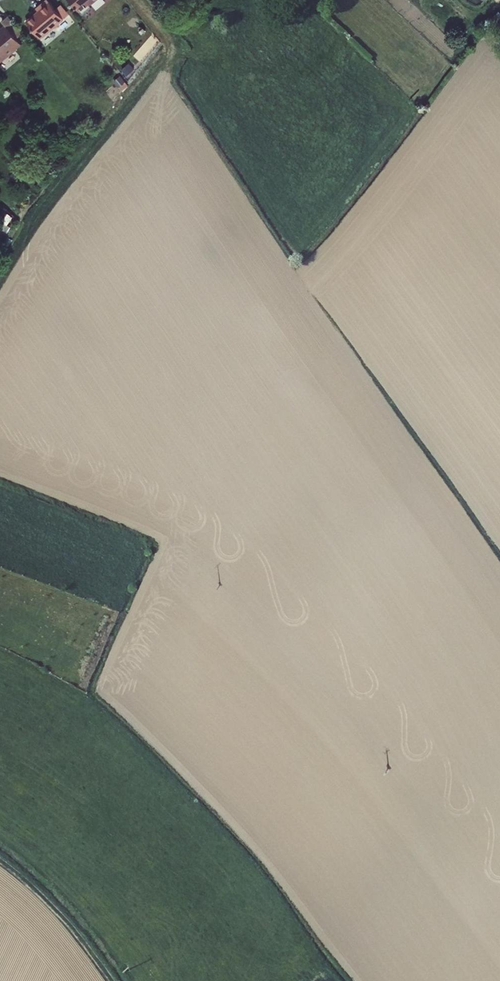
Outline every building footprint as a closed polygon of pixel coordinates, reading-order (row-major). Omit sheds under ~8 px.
[(43,0),(38,0),(30,7),(32,9),(20,19),(34,36),(47,25),(50,26),(52,24),(54,19),(57,16),(43,0)] [(77,16),(86,8),(85,6),(93,0),(65,0),(77,16)] [(2,52),(3,53),(18,42),(14,36),(11,32),(17,27),(6,13),(0,17),(0,18),(3,21),(0,24),(0,54),(2,52)] [(20,31),(17,27),(11,32),(14,36),(20,31)]
